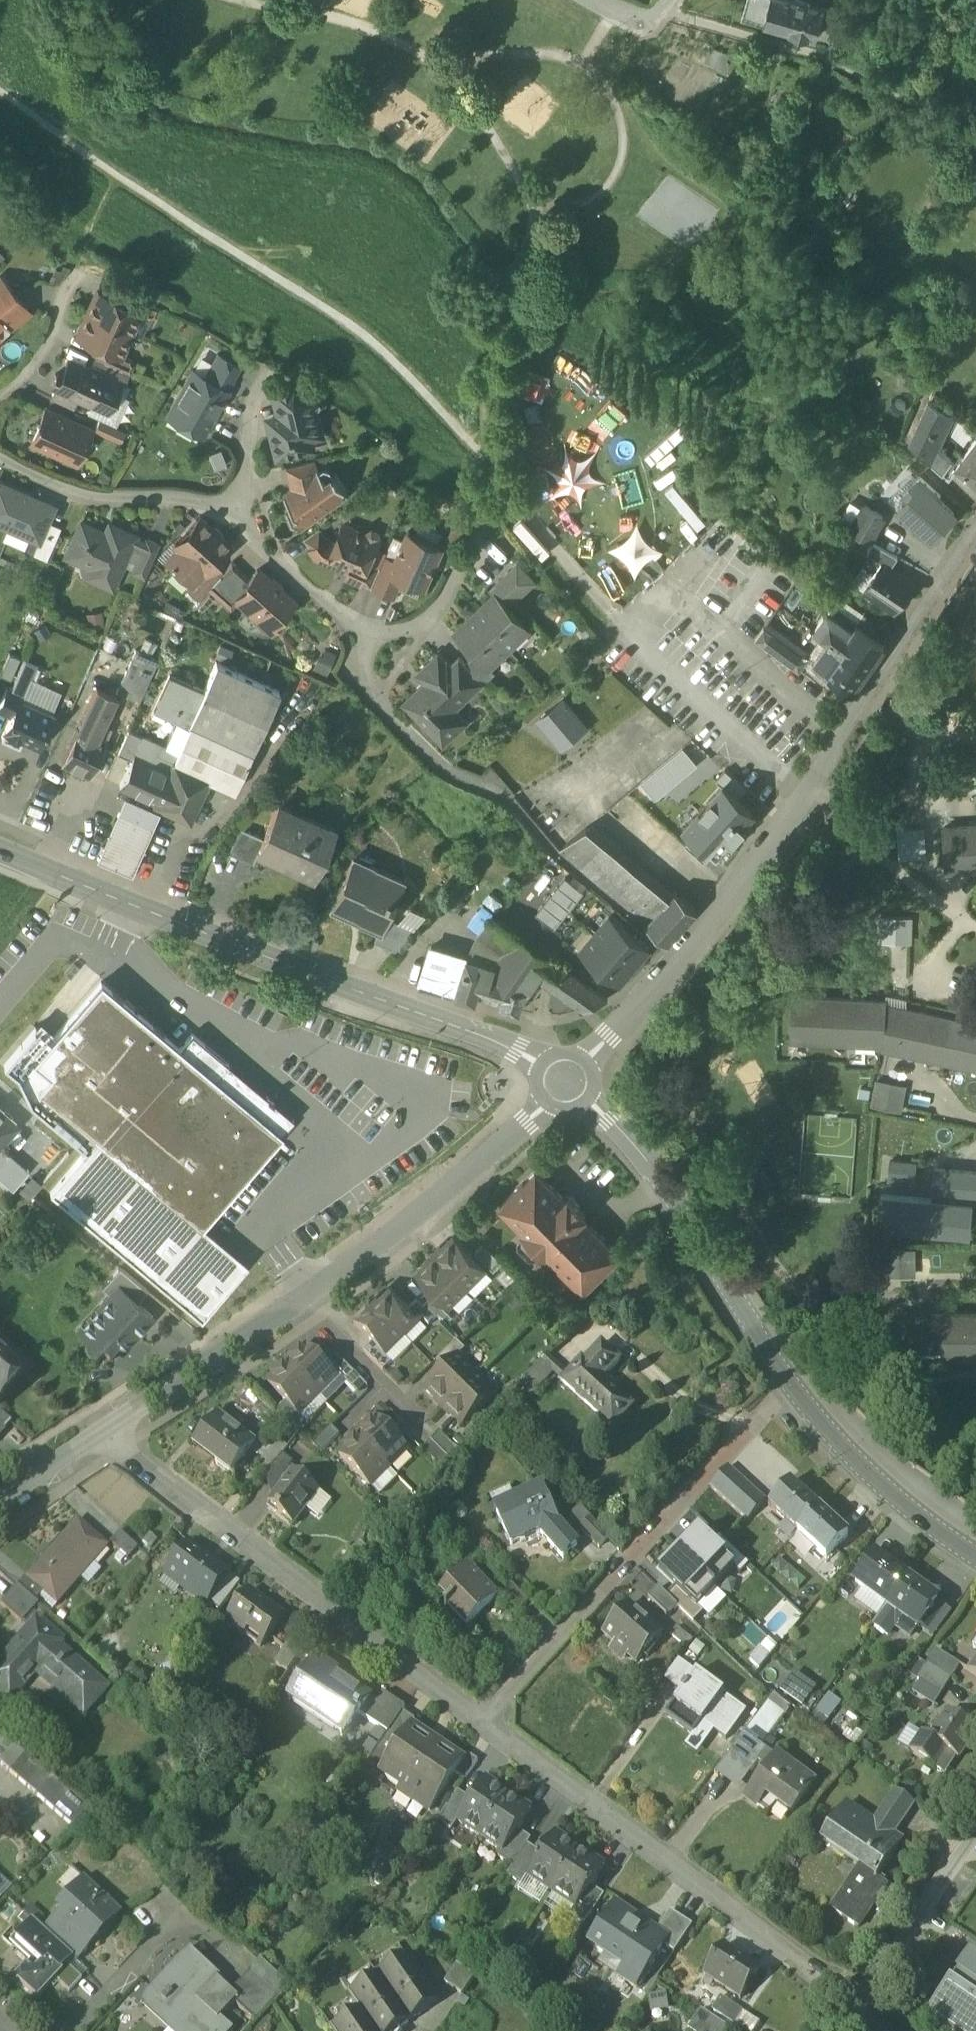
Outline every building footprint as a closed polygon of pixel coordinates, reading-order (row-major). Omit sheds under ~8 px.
[(820,18),(824,5),(807,0),(747,0),(743,10),(763,16),(763,17),(816,32),(820,18)] [(831,7),(824,5),(820,18),(827,21),(831,7)] [(710,45),(705,61),(720,66),(725,50),(710,45)] [(4,340),(1,336),(30,312),(14,293),(1,278),(0,278),(0,343),(4,340)] [(91,304),(86,315),(130,334),(139,313),(140,312),(120,303),(98,293),(93,304),(91,304)] [(121,355),(130,334),(86,315),(81,325),(83,326),(78,337),(100,347),(120,356),(121,355)] [(100,347),(95,358),(129,373),(132,365),(130,359),(121,355),(120,356),(100,347)] [(836,361),(843,366),(851,355),(844,350),(836,361)] [(204,376),(227,389),(241,366),(218,353),(204,376)] [(124,384),(129,373),(95,358),(91,369),(120,382),(124,384)] [(77,399),(98,408),(111,403),(120,382),(91,369),(69,359),(62,374),(60,373),(55,375),(52,380),(55,385),(56,386),(55,389),(77,399)] [(199,435),(201,436),(212,416),(214,417),(224,399),(222,398),(227,389),(204,376),(192,370),(166,416),(167,417),(170,411),(202,430),(199,435)] [(276,451),(281,454),(295,450),(300,453),(310,451),(313,446),(310,434),(321,431),(316,410),(322,402),(296,385),(276,390),(275,391),(281,415),(274,417),(271,421),(275,436),(273,439),(276,451)] [(51,399),(73,409),(77,399),(55,389),(51,399)] [(909,442),(932,462),(938,448),(953,415),(929,399),(909,442)] [(30,445),(76,465),(92,431),(46,410),(30,445)] [(170,411),(167,417),(199,435),(202,430),(170,411)] [(94,432),(120,443),(125,433),(99,421),(94,432)] [(975,481),(975,438),(957,464),(955,465),(957,466),(975,481)] [(932,462),(945,473),(953,461),(938,448),(932,462)] [(291,484),(294,489),(318,472),(315,460),(287,467),(291,484)] [(957,464),(953,461),(945,473),(949,477),(957,466),(955,465),(957,464)] [(286,510),(299,528),(319,514),(332,505),(348,493),(335,475),(327,481),(319,471),(318,472),(294,489),(293,489),(284,496),(292,506),(286,510)] [(904,492),(909,496),(921,483),(938,498),(940,495),(919,476),(904,492)] [(909,496),(899,508),(932,538),(954,513),(938,498),(921,483),(909,496)] [(0,484),(0,526),(38,543),(47,522),(54,507),(0,484)] [(851,531),(871,542),(884,518),(865,507),(851,531)] [(191,586),(193,587),(212,566),(230,546),(199,518),(187,531),(187,537),(177,548),(183,554),(171,567),(191,586)] [(60,528),(47,522),(38,543),(33,555),(46,560),(60,528)] [(91,579),(112,588),(125,557),(136,562),(145,542),(134,537),(134,536),(114,528),(110,537),(81,524),(66,557),(95,569),(91,579)] [(304,539),(311,550),(328,538),(320,528),(304,539)] [(350,578),(360,583),(369,562),(380,538),(378,532),(372,530),(366,532),(365,533),(358,530),(356,535),(342,529),(336,544),(330,541),(328,538),(311,550),(317,557),(349,571),(348,572),(350,578)] [(162,559),(171,567),(183,554),(177,548),(187,537),(187,531),(162,559)] [(404,578),(424,587),(441,549),(408,534),(396,561),(391,573),(404,578)] [(132,572),(145,578),(159,545),(146,540),(145,542),(136,562),(132,572)] [(882,563),(890,569),(898,556),(881,547),(874,543),(867,554),(882,563)] [(385,556),(381,567),(369,562),(360,583),(371,588),(371,589),(395,599),(404,578),(391,573),(396,561),(385,556)] [(496,594),(508,607),(536,581),(517,562),(489,589),(495,595),(496,594)] [(208,589),(230,608),(236,602),(235,601),(249,586),(248,580),(248,579),(231,563),(221,574),(208,589)] [(882,563),(874,576),(864,591),(896,611),(913,584),(890,569),(882,563)] [(187,591),(197,600),(208,589),(221,574),(212,566),(193,587),(191,586),(187,591)] [(263,626),(268,630),(275,629),(279,625),(279,618),(293,603),(256,570),(248,579),(248,580),(249,586),(235,601),(236,602),(247,611),(254,611),(263,619),(263,626)] [(854,584),(864,591),(874,576),(863,570),(854,584)] [(495,595),(475,614),(508,647),(528,627),(508,607),(496,594),(495,595)] [(185,610),(167,602),(163,612),(180,620),(185,610)] [(247,611),(236,602),(230,608),(241,618),(247,611)] [(102,611),(85,614),(88,629),(104,627),(102,611)] [(813,630),(821,635),(831,621),(848,634),(852,629),(827,611),(813,630)] [(508,647),(475,614),(455,633),(475,654),(488,666),(489,665),(508,647)] [(821,635),(827,640),(839,647),(840,647),(848,634),(831,621),(821,635)] [(848,634),(840,647),(868,667),(884,644),(855,624),(852,629),(848,634)] [(756,640),(781,658),(790,647),(763,628),(756,640)] [(824,669),(839,647),(827,640),(812,661),(824,669)] [(214,658),(227,664),(233,650),(220,644),(214,658)] [(781,658),(797,671),(806,659),(790,647),(781,658)] [(852,690),(868,667),(840,647),(839,647),(824,669),(852,690)] [(118,691),(140,701),(159,659),(137,649),(118,691)] [(326,676),(336,653),(326,649),(323,655),(319,653),(312,669),(326,676)] [(10,680),(20,658),(9,653),(0,673),(0,675),(10,680)] [(404,703),(443,743),(459,728),(446,715),(472,689),(473,689),(450,665),(438,653),(418,673),(426,681),(404,703)] [(475,654),(466,663),(484,682),(495,672),(489,665),(488,666),(475,654)] [(484,682),(466,663),(459,656),(450,665),(473,689),(472,689),(474,691),(484,682)] [(24,659),(11,688),(24,693),(31,678),(37,664),(24,659)] [(207,685),(274,716),(284,694),(217,664),(207,685)] [(175,720),(189,726),(204,692),(169,676),(154,711),(175,720)] [(61,691),(31,678),(24,693),(20,701),(51,714),(61,691)] [(204,692),(189,726),(251,755),(274,716),(207,685),(204,692)] [(11,716),(18,700),(20,701),(24,693),(11,688),(7,686),(0,702),(0,711),(11,716)] [(96,688),(89,703),(108,711),(107,713),(110,714),(118,698),(96,688)] [(21,738),(38,746),(52,715),(51,714),(20,701),(18,700),(11,716),(1,737),(18,745),(21,738)] [(539,720),(551,735),(573,717),(584,729),(586,727),(563,700),(539,720)] [(102,724),(107,713),(108,711),(89,703),(77,729),(90,734),(96,721),(102,724)] [(551,735),(562,747),(584,729),(573,717),(551,735)] [(189,726),(175,720),(165,743),(179,749),(189,726)] [(90,734),(96,737),(102,724),(96,721),(90,734)] [(234,792),(251,755),(189,726),(179,749),(169,771),(153,805),(154,805),(159,808),(189,821),(208,780),(234,792)] [(114,759),(128,765),(130,760),(132,756),(133,755),(143,733),(129,727),(114,759)] [(96,737),(90,734),(77,729),(77,728),(61,764),(89,777),(105,741),(96,737)] [(133,755),(169,771),(179,749),(165,743),(143,733),(133,755)] [(683,748),(652,772),(665,788),(696,762),(683,748)] [(142,803),(151,807),(154,805),(153,805),(169,771),(133,755),(132,756),(130,760),(128,765),(119,786),(126,789),(142,796),(140,799),(142,803)] [(725,769),(716,780),(722,785),(723,784),(738,798),(746,788),(725,769)] [(641,782),(654,798),(665,788),(652,772),(641,782)] [(722,785),(684,827),(693,835),(712,853),(717,857),(745,826),(742,823),(753,811),(738,798),(723,784),(722,785)] [(99,856),(134,871),(159,808),(154,805),(151,807),(142,803),(140,799),(142,796),(126,789),(99,856)] [(257,851),(310,875),(331,830),(277,804),(261,838),(256,850),(257,851)] [(610,893),(646,923),(672,895),(656,884),(660,881),(591,824),(559,850),(610,893)] [(895,826),(896,855),(924,854),(923,825),(895,826)] [(942,827),(945,865),(958,864),(958,870),(975,869),(975,825),(942,827)] [(226,852),(251,864),(257,851),(256,850),(261,838),(239,827),(226,852)] [(693,835),(684,845),(703,863),(712,853),(693,835)] [(379,929),(381,930),(387,917),(382,914),(387,902),(393,905),(402,883),(352,860),(330,910),(351,920),(352,917),(379,929)] [(536,915),(555,929),(584,892),(565,877),(536,915)] [(646,923),(669,943),(697,911),(675,892),(672,895),(646,923)] [(382,914),(387,917),(393,905),(387,902),(382,914)] [(411,907),(398,921),(413,928),(427,914),(411,907)] [(479,932),(488,920),(479,914),(470,926),(479,932)] [(581,951),(620,983),(648,949),(610,916),(581,951)] [(352,917),(351,920),(377,932),(379,929),(352,917)] [(374,940),(395,949),(413,928),(398,921),(387,917),(381,930),(379,929),(377,932),(374,940)] [(509,979),(530,989),(537,979),(550,960),(489,917),(488,920),(479,932),(478,933),(503,951),(493,966),(487,974),(496,980),(508,982),(509,979)] [(881,941),(910,942),(911,918),(882,917),(881,941)] [(493,966),(503,951),(478,933),(466,959),(493,966)] [(419,986),(455,997),(466,959),(430,948),(419,986)] [(500,1008),(518,1012),(523,999),(530,989),(509,979),(508,982),(496,980),(487,974),(493,966),(466,959),(455,997),(476,1002),(478,998),(502,1004),(500,1008)] [(579,1008),(580,1012),(580,1011),(593,1005),(607,999),(550,960),(537,979),(579,1008)] [(35,1028),(4,1066),(17,1077),(30,1104),(85,1151),(50,1193),(201,1319),(244,1268),(199,1231),(202,1226),(280,1133),(216,1078),(228,1063),(192,1033),(179,1048),(100,982),(56,1035),(51,1041),(35,1028)] [(884,1046),(885,1041),(886,1005),(886,1001),(791,998),(790,1042),(854,1044),(854,1045),(882,1046),(884,1046)] [(886,1005),(885,1041),(897,1044),(895,1052),(906,1054),(906,1055),(936,1061),(936,1060),(975,1068),(975,999),(971,1023),(886,1005)] [(40,1022),(35,1028),(51,1041),(56,1035),(40,1022)] [(884,1046),(882,1046),(882,1049),(895,1052),(897,1044),(885,1041),(884,1046)] [(294,1117),(228,1063),(216,1078),(280,1133),(294,1117)] [(871,1107),(900,1113),(904,1089),(876,1084),(871,1107)] [(1,1142),(15,1125),(0,1112),(0,1142),(1,1142)] [(12,1190),(28,1171),(7,1153),(0,1161),(0,1179),(12,1190)] [(884,1161),(885,1176),(912,1175),(912,1161),(884,1161)] [(934,1170),(932,1201),(881,1197),(878,1227),(969,1234),(972,1196),(975,1197),(975,1173),(934,1170)] [(547,1254),(581,1288),(589,1280),(592,1282),(619,1254),(582,1217),(586,1213),(568,1195),(564,1199),(537,1172),(524,1185),(523,1184),(500,1206),(524,1230),(522,1232),(525,1235),(542,1252),(545,1256),(547,1254)] [(199,1231),(244,1268),(247,1264),(202,1226),(199,1231)] [(542,1252),(525,1235),(517,1242),(518,1249),(528,1259),(534,1259),(542,1252)] [(436,1256),(466,1287),(485,1269),(454,1238),(436,1256)] [(475,1253),(494,1272),(502,1263),(484,1245),(475,1253)] [(887,1248),(888,1276),(914,1275),(913,1248),(887,1248)] [(448,1306),(466,1287),(436,1256),(417,1274),(448,1306)] [(111,1277),(137,1301),(147,1290),(119,1268),(111,1277)] [(493,1277),(485,1269),(466,1287),(475,1296),(493,1277)] [(100,1352),(110,1361),(124,1346),(129,1341),(134,1336),(133,1335),(136,1332),(133,1329),(139,1322),(143,1325),(153,1315),(137,1301),(111,1277),(102,1287),(110,1295),(77,1331),(87,1340),(89,1342),(87,1344),(89,1347),(90,1350),(93,1351),(96,1352),(98,1350),(100,1352)] [(372,1306),(403,1337),(418,1322),(422,1319),(409,1306),(391,1288),(372,1306)] [(424,1304),(444,1324),(452,1315),(432,1296),(424,1304)] [(422,1319),(429,1326),(437,1318),(417,1298),(409,1306),(422,1319)] [(385,1356),(403,1337),(372,1306),(354,1324),(372,1343),(385,1356)] [(156,1318),(153,1315),(143,1325),(139,1322),(133,1329),(136,1332),(133,1335),(134,1336),(129,1341),(132,1343),(156,1318)] [(946,1360),(946,1359),(975,1359),(975,1316),(886,1315),(885,1356),(916,1356),(916,1360),(946,1360)] [(418,1322),(403,1337),(413,1346),(427,1331),(418,1322)] [(394,1365),(413,1346),(403,1337),(385,1356),(392,1362),(394,1365)] [(97,1355),(100,1352),(98,1350),(96,1352),(93,1351),(90,1350),(89,1347),(87,1344),(89,1342),(87,1340),(84,1344),(85,1348),(88,1352),(92,1355),(97,1355)] [(23,1376),(8,1363),(15,1356),(0,1342),(0,1402),(23,1376)] [(437,1362),(445,1371),(458,1358),(465,1351),(456,1342),(437,1362)] [(364,1351),(383,1371),(392,1362),(385,1356),(372,1343),(364,1351)] [(562,1382),(606,1422),(626,1400),(604,1380),(609,1375),(608,1374),(620,1361),(602,1344),(585,1363),(582,1360),(562,1382)] [(126,1348),(124,1346),(110,1361),(112,1363),(126,1348)] [(286,1365),(318,1397),(336,1378),(324,1366),(305,1347),(286,1365)] [(327,1362),(347,1382),(355,1374),(336,1354),(327,1362)] [(518,1389),(530,1399),(558,1367),(546,1357),(518,1389)] [(426,1389),(445,1407),(476,1376),(458,1358),(445,1371),(426,1389)] [(318,1397),(326,1405),(348,1383),(347,1382),(327,1362),(324,1366),(336,1378),(318,1397)] [(299,1415),(318,1397),(286,1365),(268,1383),(286,1402),(299,1415)] [(367,1386),(355,1374),(347,1382),(348,1383),(359,1394),(367,1386)] [(476,1376),(445,1407),(463,1426),(494,1395),(476,1376)] [(326,1405),(318,1397),(299,1415),(304,1420),(308,1423),(326,1405)] [(634,1408),(626,1400),(606,1422),(614,1429),(634,1408)] [(277,1410),(296,1429),(304,1420),(299,1415),(286,1402),(277,1410)] [(0,1414),(0,1428),(3,1431),(10,1422),(0,1414)] [(217,1465),(232,1476),(256,1444),(218,1415),(197,1443),(221,1461),(217,1465)] [(358,1437),(389,1468),(407,1450),(376,1419),(358,1437)] [(313,1445),(322,1454),(340,1435),(332,1427),(313,1445)] [(431,1442),(451,1461),(459,1453),(439,1433),(431,1442)] [(389,1468),(358,1437),(339,1455),(370,1487),(389,1468)] [(262,1460),(273,1468),(282,1456),(288,1449),(277,1441),(262,1460)] [(442,1470),(451,1461),(431,1442),(423,1450),(442,1470)] [(193,1448),(217,1465),(221,1461),(197,1443),(193,1448)] [(283,1456),(273,1468),(267,1476),(278,1485),(290,1470),(294,1464),(283,1456)] [(711,1487),(748,1520),(766,1500),(729,1467),(711,1487)] [(399,1478),(389,1468),(370,1487),(380,1496),(399,1478)] [(332,1503),(319,1493),(290,1470),(278,1485),(282,1488),(269,1505),(279,1513),(277,1514),(293,1526),(306,1510),(319,1520),(332,1503)] [(769,1505),(798,1532),(819,1508),(790,1482),(769,1505)] [(540,1533),(563,1560),(578,1547),(558,1525),(542,1488),(515,1501),(516,1504),(497,1513),(505,1530),(513,1526),(520,1542),(540,1533)] [(516,1504),(515,1501),(509,1489),(490,1497),(497,1513),(516,1504)] [(569,1517),(581,1529),(590,1520),(579,1508),(569,1517)] [(848,1535),(819,1508),(798,1532),(826,1558),(848,1535)] [(590,1519),(590,1520),(581,1529),(580,1529),(599,1548),(609,1538),(590,1519)] [(42,1590),(58,1603),(79,1579),(92,1564),(107,1547),(76,1520),(27,1576),(42,1590)] [(513,1526),(505,1530),(512,1546),(520,1542),(513,1526)] [(715,1548),(697,1531),(678,1552),(716,1588),(734,1568),(735,1567),(715,1548)] [(136,1548),(119,1533),(109,1544),(127,1559),(136,1548)] [(723,1539),(715,1548),(735,1567),(734,1568),(740,1574),(749,1564),(723,1539)] [(181,1588),(206,1607),(209,1604),(230,1575),(233,1571),(193,1541),(166,1577),(181,1588)] [(716,1588),(678,1552),(659,1572),(676,1588),(696,1608),(698,1606),(716,1588)] [(864,1588),(887,1605),(906,1579),(875,1556),(856,1582),(864,1588)] [(100,1572),(92,1564),(79,1579),(87,1586),(100,1572)] [(439,1594),(469,1625),(498,1597),(469,1565),(439,1594)] [(15,1585),(33,1600),(42,1590),(27,1576),(25,1574),(15,1585)] [(240,1584),(230,1575),(209,1604),(219,1612),(240,1584)] [(175,1596),(181,1588),(166,1577),(160,1585),(175,1596)] [(937,1602),(906,1579),(887,1605),(901,1615),(919,1628),(937,1602)] [(33,1600),(15,1585),(0,1602),(21,1621),(36,1604),(33,1600)] [(661,1610),(667,1616),(677,1606),(668,1597),(658,1588),(648,1598),(656,1606),(661,1610)] [(703,1612),(698,1606),(696,1608),(676,1588),(668,1597),(677,1606),(694,1622),(703,1612)] [(727,1599),(716,1588),(698,1606),(703,1612),(709,1618),(727,1599)] [(854,1601),(878,1618),(880,1615),(887,1605),(864,1588),(854,1601)] [(228,1622),(261,1647),(284,1616),(251,1591),(228,1622)] [(951,1612),(937,1602),(919,1628),(932,1638),(951,1612)] [(664,1637),(649,1622),(645,1618),(632,1605),(605,1633),(638,1665),(664,1637)] [(887,1605),(880,1615),(878,1618),(873,1624),(887,1634),(894,1625),(901,1615),(887,1605)] [(656,1606),(645,1618),(649,1622),(661,1610),(656,1606)] [(911,1637),(919,1628),(901,1615),(894,1625),(911,1637)] [(83,1714),(105,1690),(57,1648),(61,1643),(36,1621),(0,1662),(0,1694),(9,1702),(40,1667),(74,1697),(70,1702),(83,1714)] [(670,1636),(686,1649),(693,1641),(677,1628),(670,1636)] [(276,1663),(288,1671),(303,1648),(292,1640),(276,1663)] [(770,1656),(759,1647),(749,1659),(760,1668),(770,1656)] [(938,1650),(929,1665),(952,1681),(962,1666),(938,1650)] [(327,1713),(346,1726),(355,1713),(357,1715),(369,1698),(370,1696),(334,1673),(336,1670),(317,1657),(291,1696),(324,1718),(327,1713)] [(665,1680),(677,1688),(692,1668),(680,1659),(665,1680)] [(913,1675),(919,1679),(926,1669),(920,1665),(913,1675)] [(942,1696),(952,1681),(929,1665),(926,1669),(919,1679),(919,1680),(920,1681),(942,1696)] [(699,1673),(692,1668),(677,1688),(684,1694),(699,1673)] [(702,1722),(726,1739),(744,1715),(720,1698),(723,1693),(724,1691),(699,1673),(684,1694),(667,1716),(693,1735),(702,1722)] [(934,1707),(942,1696),(920,1681),(913,1692),(934,1707)] [(372,1724),(387,1734),(403,1711),(406,1707),(383,1692),(376,1702),(369,1698),(357,1715),(372,1724)] [(747,1711),(723,1693),(720,1698),(744,1715),(747,1711)] [(841,1702),(829,1693),(816,1710),(828,1719),(841,1702)] [(768,1701),(746,1732),(763,1745),(785,1714),(768,1701)] [(417,1720),(403,1711),(387,1734),(369,1762),(380,1770),(380,1768),(409,1725),(412,1727),(417,1720)] [(357,1747),(372,1724),(357,1715),(355,1713),(346,1726),(339,1735),(357,1747)] [(935,1767),(946,1751),(958,1759),(975,1733),(975,1731),(950,1713),(932,1740),(924,1734),(912,1752),(935,1767)] [(413,1797),(431,1809),(455,1773),(463,1761),(412,1727),(409,1725),(380,1768),(417,1792),(413,1797)] [(912,1752),(924,1734),(910,1725),(898,1743),(912,1752)] [(729,1754),(753,1772),(759,1764),(770,1750),(763,1745),(746,1732),(729,1754)] [(15,1747),(6,1739),(0,1746),(0,1764),(15,1747)] [(24,1755),(15,1747),(0,1764),(0,1766),(8,1773),(24,1755)] [(750,1799),(771,1814),(780,1801),(794,1811),(815,1783),(770,1750),(759,1764),(770,1771),(750,1799)] [(463,1761),(455,1773),(465,1780),(478,1760),(468,1754),(463,1761)] [(740,1791),(753,1772),(729,1754),(716,1773),(740,1791)] [(17,1781),(33,1763),(24,1755),(8,1773),(17,1781)] [(26,1789),(42,1771),(33,1763),(17,1781),(26,1789)] [(35,1797),(51,1779),(42,1771),(26,1789),(35,1797)] [(44,1805),(60,1787),(51,1779),(35,1797),(44,1805)] [(457,1822),(480,1837),(507,1798),(495,1790),(497,1786),(486,1779),(471,1800),(457,1822)] [(53,1813),(69,1795),(60,1787),(44,1805),(53,1813)] [(437,1821),(452,1831),(457,1822),(471,1800),(457,1791),(437,1821)] [(892,1825),(898,1829),(914,1805),(894,1792),(878,1815),(892,1825)] [(62,1821),(78,1803),(69,1795),(53,1813),(62,1821)] [(518,1805),(507,1798),(480,1837),(502,1852),(503,1853),(518,1831),(532,1810),(520,1802),(518,1805)] [(822,1840),(862,1867),(863,1868),(869,1860),(884,1870),(902,1844),(893,1838),(886,1833),(892,1825),(878,1815),(872,1824),(845,1805),(822,1840)] [(886,1833),(893,1838),(898,1829),(892,1825),(886,1833)] [(512,1867),(528,1845),(531,1839),(518,1831),(503,1853),(502,1852),(499,1858),(512,1867)] [(550,1891),(576,1851),(564,1843),(567,1840),(555,1832),(541,1854),(526,1876),(527,1876),(550,1891)] [(820,1843),(860,1870),(862,1867),(822,1840),(820,1843)] [(541,1854),(528,1845),(512,1867),(508,1874),(522,1884),(527,1876),(526,1876),(541,1854)] [(592,1862),(576,1851),(550,1891),(553,1894),(575,1908),(576,1909),(591,1887),(605,1866),(594,1858),(592,1862)] [(863,1868),(862,1867),(860,1870),(842,1897),(841,1897),(832,1911),(858,1929),(887,1886),(877,1880),(884,1870),(869,1860),(863,1868)] [(541,1905),(550,1891),(527,1876),(522,1884),(518,1890),(541,1905)] [(9,1890),(0,1882),(0,1899),(9,1890)] [(68,1936),(83,1950),(84,1949),(98,1934),(97,1933),(106,1924),(106,1925),(117,1913),(87,1885),(77,1896),(72,1892),(55,1911),(59,1915),(51,1925),(54,1928),(66,1938),(68,1936)] [(570,1915),(584,1925),(604,1896),(591,1887),(576,1909),(575,1908),(570,1915)] [(566,1922),(570,1915),(575,1908),(553,1894),(544,1907),(566,1922)] [(617,1974),(636,1986),(663,1946),(667,1939),(656,1931),(614,1903),(589,1941),(605,1952),(608,1954),(613,1947),(628,1957),(624,1964),(617,1974)] [(54,1928),(51,1925),(30,1905),(22,1914),(32,1923),(46,1937),(54,1928)] [(663,1946),(674,1953),(693,1925),(670,1910),(656,1931),(667,1939),(663,1946)] [(11,1980),(35,2002),(54,1981),(50,1977),(63,1964),(64,1964),(69,1958),(46,1937),(32,1923),(14,1942),(30,1957),(34,1953),(42,1961),(30,1974),(23,1967),(11,1980)] [(69,1958),(75,1963),(86,1951),(84,1949),(83,1950),(68,1936),(66,1938),(54,1928),(46,1937),(69,1958)] [(613,1947),(608,1954),(624,1964),(628,1957),(613,1947)] [(705,1972),(740,1996),(757,1970),(722,1947),(705,1972)] [(174,2030),(234,2030),(221,2019),(215,2013),(219,2009),(225,2015),(235,2004),(239,1999),(232,1992),(203,1966),(205,1963),(189,1949),(152,1989),(165,2001),(165,2006),(170,2006),(170,2002),(172,1999),(186,2012),(172,2026),(171,2025),(170,2027),(174,2030)] [(616,1976),(617,1974),(624,1964),(608,1954),(605,1952),(598,1964),(616,1976)] [(975,1984),(975,1959),(970,1955),(951,1984),(968,1995),(975,1984)] [(86,1974),(75,1963),(69,1958),(64,1964),(80,1980),(86,1974)] [(407,1958),(378,1977),(410,2024),(439,2004),(407,1958)] [(261,1961),(251,1972),(280,1999),(291,1988),(261,1961)] [(54,1981),(68,1994),(80,1980),(64,1964),(63,1964),(50,1977),(54,1981)] [(445,1985),(463,1997),(475,1978),(457,1966),(445,1985)] [(280,1999),(251,1972),(232,1992),(239,1999),(235,2004),(257,2024),(280,1999)] [(361,2012),(374,2030),(400,2030),(410,2024),(378,1977),(350,1996),(361,2012)] [(951,1984),(929,2015),(952,2030),(975,2030),(975,1984),(968,1995),(951,1984)] [(141,2001),(170,2027),(171,2025),(172,2026),(186,2012),(172,1999),(170,2002),(170,2006),(165,2006),(165,2001),(152,1989),(141,2001)] [(668,2010),(666,1994),(648,1996),(650,2012),(668,2010)] [(712,2009),(733,2023),(741,2010),(720,1996),(712,2009)] [(221,2019),(225,2015),(219,2009),(215,2013),(221,2019)] [(691,2030),(704,2030),(713,2018),(701,2010),(688,2030),(691,2030)] [(741,2010),(733,2023),(745,2030),(754,2030),(760,2023),(741,2010)] [(361,2012),(333,2030),(374,2030),(361,2012)] [(731,2030),(713,2018),(704,2030),(731,2030)]
